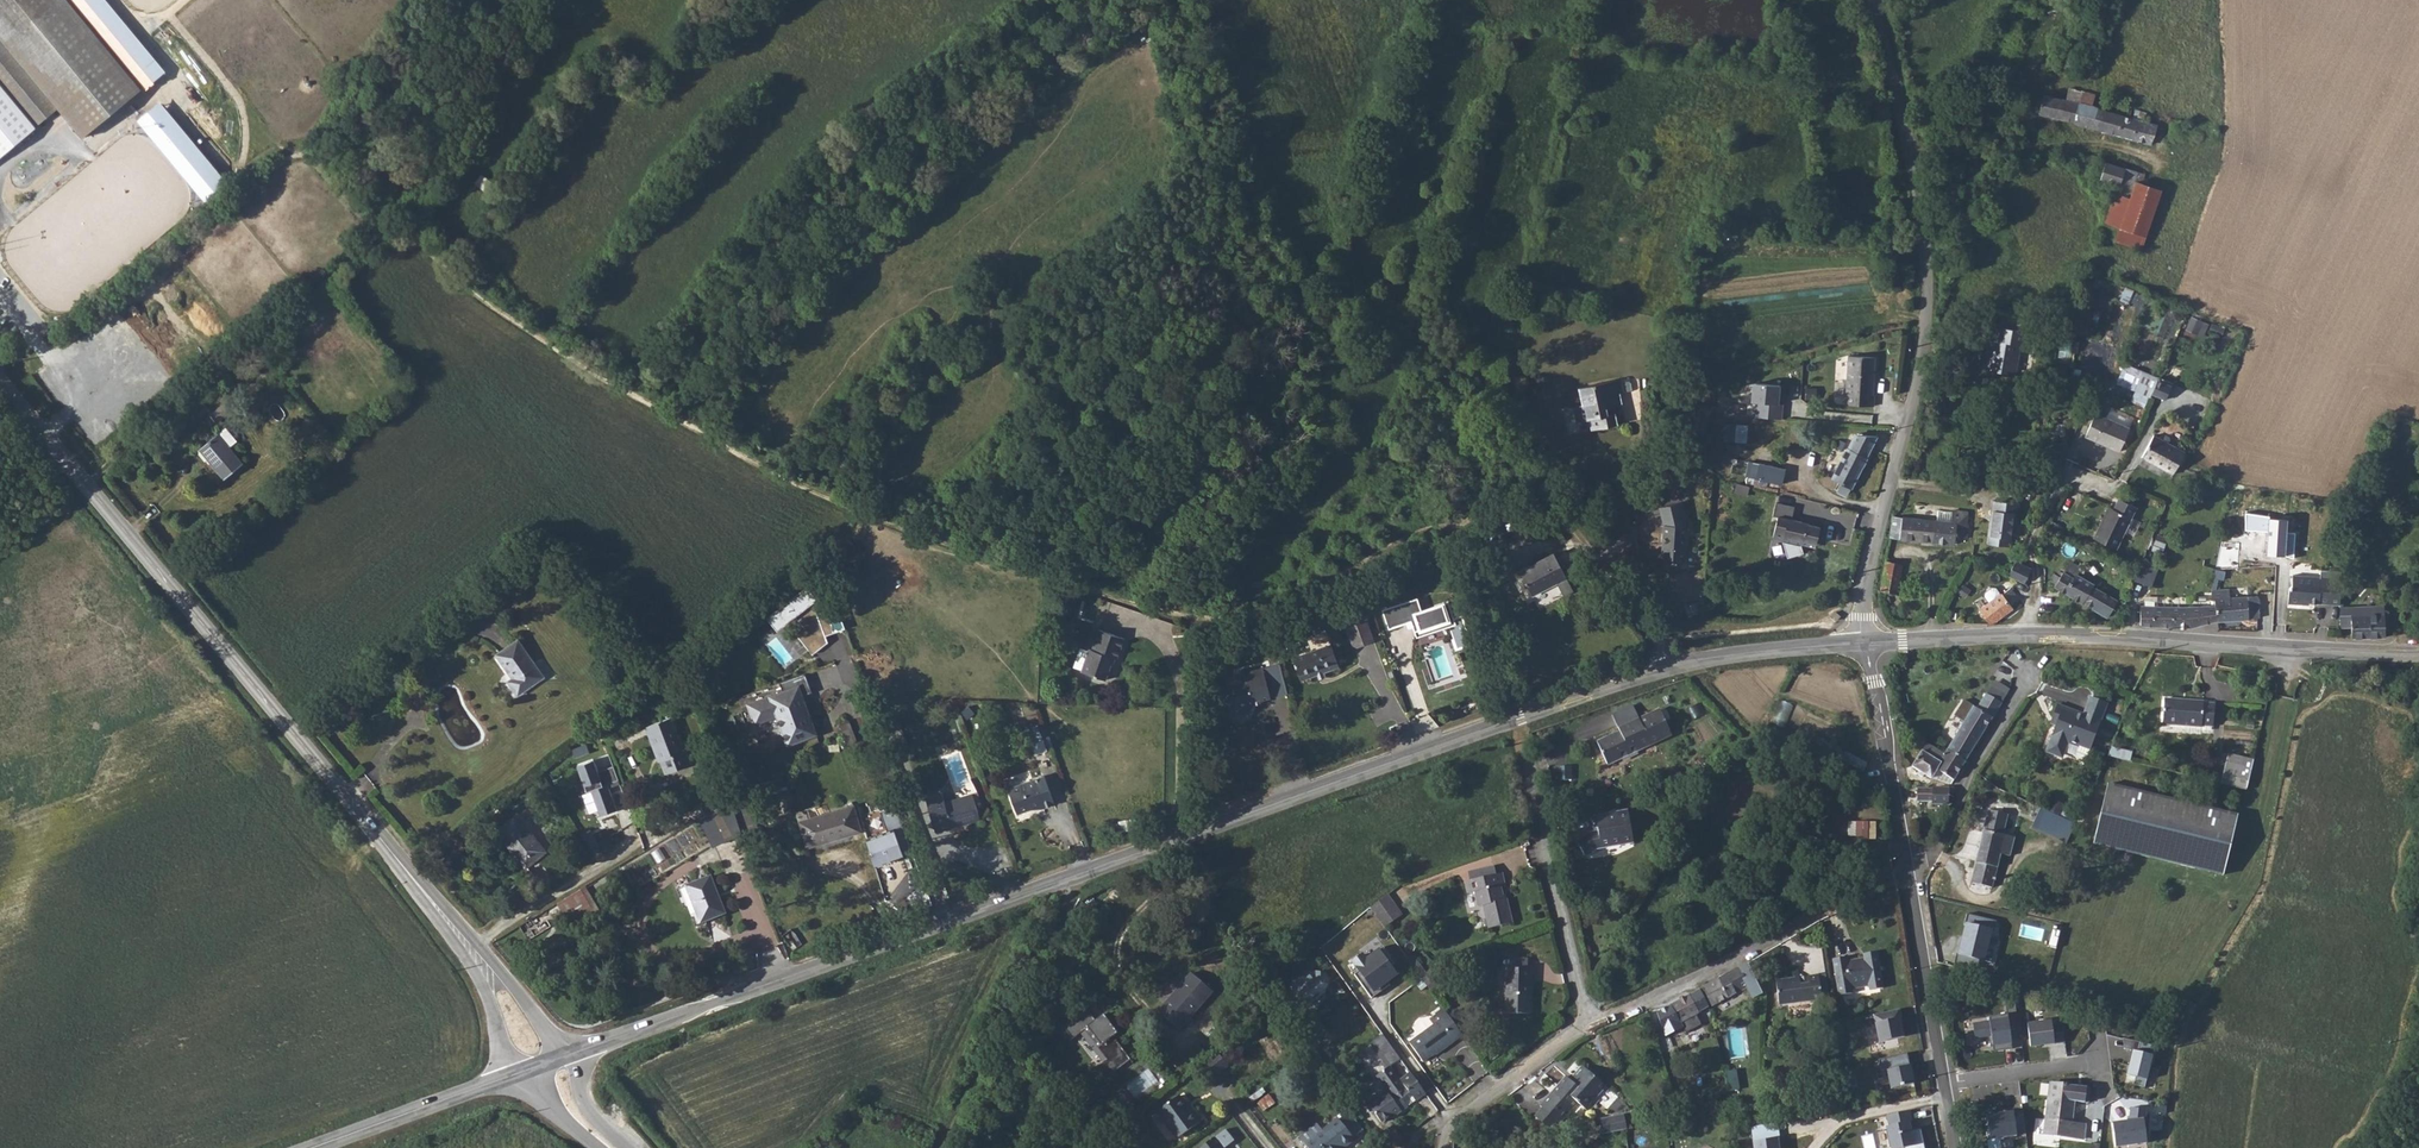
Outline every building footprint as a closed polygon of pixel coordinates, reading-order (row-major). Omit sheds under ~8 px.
[(67,0),(0,0),(0,161),(56,111),(81,140),(140,87),(67,0)] [(105,0),(70,0),(145,91),(166,73),(105,0)] [(2037,103),(2035,112),(2073,123),(2082,93),(2083,91),(2068,87),(2064,99),(2041,93),(2037,103)] [(2073,123),(2073,124),(2115,135),(2121,113),(2094,106),(2097,95),(2083,91),(2082,93),(2073,123)] [(227,181),(160,102),(138,121),(205,200),(227,181)] [(2121,113),(2115,135),(2149,143),(2154,122),(2140,118),(2142,112),(2134,109),(2131,116),(2121,113)] [(2090,154),(2087,162),(2095,165),(2097,156),(2090,154)] [(2102,159),(2096,177),(2117,183),(2122,166),(2102,159)] [(2117,183),(2115,190),(2130,195),(2135,179),(2138,171),(2122,166),(2117,183)] [(15,230),(4,240),(16,253),(27,243),(15,230)] [(2199,330),(2204,318),(2193,314),(2188,326),(2199,330)] [(1990,325),(1988,339),(1993,340),(1991,351),(1988,350),(1986,364),(1994,365),(1993,371),(2007,373),(2007,369),(2016,371),(2019,343),(2027,344),(2029,330),(1990,325)] [(1847,352),(1844,400),(1873,402),(1873,391),(1871,391),(1873,354),(1847,352)] [(2154,390),(2133,381),(2127,395),(2148,403),(2149,401),(2154,390)] [(1753,382),(1750,382),(1749,400),(1755,401),(1753,416),(1783,418),(1784,404),(1780,403),(1781,385),(1753,382)] [(1585,409),(1576,411),(1580,427),(1593,423),(1595,435),(1620,430),(1617,417),(1609,419),(1608,411),(1623,407),(1617,383),(1581,392),(1585,409)] [(2169,393),(2155,387),(2154,390),(2149,401),(2163,406),(2169,393)] [(2092,416),(2082,440),(2118,454),(2127,431),(2092,416)] [(1723,440),(1748,442),(1749,423),(1725,422),(1723,440)] [(227,427),(202,447),(227,476),(243,463),(230,446),(237,440),(227,427)] [(1874,433),(1852,432),(1845,446),(1830,478),(1840,482),(1836,491),(1846,496),(1864,455),(1874,433)] [(2147,462),(2180,475),(2185,464),(2191,452),(2157,438),(2147,462)] [(1764,467),(1760,481),(1783,487),(1786,476),(1774,473),(1774,469),(1764,467)] [(1795,506),(1777,501),(1774,515),(1779,516),(1773,538),(1784,540),(1785,538),(1804,543),(1805,540),(1817,543),(1821,526),(1808,523),(1805,525),(1803,521),(1792,519),(1795,506)] [(2094,538),(2108,546),(2115,550),(2131,520),(2137,510),(2121,501),(2115,511),(2113,510),(2103,527),(2101,526),(2094,538)] [(1994,505),(1989,549),(2011,551),(2014,528),(2018,529),(2021,508),(1994,505)] [(1949,510),(1948,522),(1962,523),(1963,511),(1949,510)] [(1932,520),(1893,516),(1891,537),(1952,544),(1953,536),(1963,537),(1964,523),(1962,523),(1948,522),(1932,520)] [(2288,520),(2248,517),(2247,530),(2268,532),(2266,558),(2293,560),(2295,533),(2287,533),(2288,520)] [(1687,525),(1666,524),(1663,558),(1685,559),(1687,525)] [(2301,537),(2298,561),(2310,562),(2313,539),(2301,537)] [(2028,568),(2012,560),(2011,563),(2026,572),(2028,568)] [(1509,575),(1518,600),(1555,586),(1546,561),(1509,575)] [(1885,562),(1881,590),(1895,592),(1900,564),(1885,562)] [(2011,563),(2005,574),(2021,583),(2026,572),(2011,563)] [(2286,589),(2285,602),(2303,603),(2305,600),(2326,601),(2339,602),(2341,568),(2321,567),(2320,576),(2288,574),(2288,588),(2286,589)] [(2043,579),(2048,582),(2051,576),(2055,578),(2059,572),(2053,568),(2050,572),(2047,571),(2043,579)] [(2051,576),(2048,582),(2052,583),(2051,585),(2081,601),(2082,599),(2092,583),(2093,581),(2076,572),(2074,575),(2061,568),(2059,572),(2055,578),(2051,576)] [(2139,570),(2135,579),(2150,585),(2154,576),(2139,570)] [(2092,583),(2082,599),(2106,612),(2115,596),(2092,583)] [(2211,589),(2210,589),(2210,595),(2210,598),(2212,598),(2213,621),(2256,616),(2253,595),(2246,595),(2234,596),(2233,587),(2211,589)] [(1986,604),(1976,612),(1987,624),(2010,607),(2008,605),(2016,599),(2005,588),(1996,595),(1994,591),(1991,589),(1988,589),(1980,594),(1980,598),(1986,604)] [(824,644),(815,617),(810,605),(815,602),(805,589),(766,619),(776,632),(793,619),(803,631),(794,638),(810,658),(822,648),(821,645),(824,644)] [(2188,606),(2188,625),(2213,621),(2212,598),(2210,598),(2210,595),(2199,596),(2199,605),(2188,606)] [(1422,596),(1387,606),(1394,627),(1416,620),(1421,635),(1452,627),(1458,645),(1473,640),(1465,611),(1456,614),(1452,601),(1426,608),(1422,596)] [(2139,601),(2137,624),(2168,626),(2188,627),(2188,625),(2188,606),(2170,603),(2139,601)] [(2384,608),(2349,611),(2350,625),(2351,635),(2368,634),(2386,632),(2384,608)] [(834,610),(828,612),(837,634),(842,632),(834,610)] [(1684,610),(1678,612),(1682,624),(1690,622),(1684,610)] [(1365,616),(1346,621),(1352,646),(1371,642),(1365,616)] [(522,637),(502,652),(517,673),(513,677),(524,691),(549,673),(522,637)] [(1082,656),(1076,681),(1100,687),(1107,662),(1112,664),(1117,646),(1089,639),(1085,657),(1082,656)] [(1333,650),(1294,658),(1298,678),(1337,669),(1333,650)] [(1263,668),(1227,676),(1234,710),(1242,716),(1253,714),(1257,708),(1256,702),(1271,698),(1263,668)] [(801,677),(776,685),(779,695),(745,707),(751,726),(774,718),(784,747),(812,738),(798,700),(808,696),(801,677)] [(2000,703),(1986,693),(1976,708),(1962,700),(1953,716),(1963,723),(1946,751),(1964,762),(1987,724),(2000,703)] [(2055,726),(2047,747),(2050,754),(2057,756),(2064,753),(2068,743),(2078,747),(2078,746),(2090,750),(2107,703),(2090,697),(2084,714),(2057,704),(2052,718),(2057,720),(2055,726)] [(2203,702),(2164,699),(2163,724),(2202,727),(2202,725),(2213,726),(2214,704),(2203,703),(2203,702)] [(1776,723),(1786,725),(1792,703),(1781,701),(1776,723)] [(1619,733),(1597,744),(1607,766),(1671,736),(1663,720),(1660,721),(1656,713),(1638,721),(1631,707),(1611,716),(1619,733)] [(666,716),(640,727),(653,760),(656,760),(661,773),(687,763),(682,750),(679,751),(666,716)] [(844,725),(836,728),(844,749),(852,746),(844,725)] [(1939,751),(1928,742),(1912,766),(1932,777),(1944,781),(1946,778),(1952,781),(1956,774),(1964,762),(1946,751),(1944,755),(1939,751)] [(1816,744),(1812,754),(1859,773),(1863,762),(1816,744)] [(2227,753),(2221,783),(2246,790),(2253,760),(2227,753)] [(620,783),(615,765),(600,770),(596,757),(581,762),(598,816),(619,809),(611,786),(620,783)] [(945,764),(934,768),(943,792),(954,787),(945,764)] [(1005,817),(1019,812),(1019,810),(1031,806),(1033,809),(1035,811),(1036,812),(1045,808),(1035,781),(997,795),(1005,817)] [(2100,812),(2092,841),(2222,875),(2230,847),(2237,816),(2108,781),(2100,812)] [(1948,786),(1915,788),(1917,801),(1931,800),(1932,803),(1948,803),(1948,786)] [(726,799),(697,815),(708,842),(738,832),(726,799)] [(968,823),(959,800),(937,808),(935,801),(918,807),(928,837),(968,823)] [(852,802),(799,821),(808,845),(860,827),(852,802)] [(886,829),(868,835),(876,863),(905,854),(896,827),(903,825),(895,806),(881,811),(886,829)] [(2040,808),(2032,826),(2066,842),(2074,823),(2040,808)] [(1989,810),(1987,818),(1995,820),(1997,815),(2003,816),(1998,835),(2002,836),(2007,816),(1989,810)] [(510,813),(490,828),(519,864),(539,849),(521,826),(510,813)] [(1588,837),(1574,847),(1584,861),(1595,852),(1630,846),(1625,814),(1591,820),(1594,836),(1588,837)] [(1987,818),(1975,862),(1996,867),(2000,853),(1997,853),(2002,836),(1998,835),(2003,816),(1997,815),(1995,820),(1987,818)] [(1850,820),(1849,837),(1876,838),(1877,821),(1850,820)] [(1996,867),(1975,862),(1970,882),(1991,887),(1996,867)] [(1490,880),(1464,887),(1459,888),(1462,900),(1470,898),(1474,913),(1477,913),(1483,937),(1506,931),(1501,908),(1499,908),(1495,893),(1499,892),(1495,879),(1490,880)] [(711,886),(687,896),(703,933),(727,923),(711,886)] [(1383,904),(1364,918),(1380,939),(1398,926),(1383,904)] [(1968,916),(1955,965),(1981,973),(1996,921),(1968,916)] [(1399,975),(1381,948),(1368,958),(1363,953),(1353,961),(1375,993),(1399,975)] [(1850,955),(1838,956),(1844,994),(1856,992),(1855,988),(1874,984),(1875,988),(1887,986),(1881,949),(1869,951),(1870,955),(1851,959),(1850,955)] [(1733,971),(1727,974),(1737,992),(1744,988),(1733,971)] [(1823,998),(1819,972),(1811,973),(1811,976),(1801,978),(1800,976),(1777,980),(1782,1006),(1823,998)] [(1327,1004),(1328,974),(1296,973),(1295,1003),(1327,1004)] [(1193,974),(1160,1011),(1181,1029),(1213,993),(1193,974)] [(1607,982),(1615,991),(1619,989),(1624,984),(1614,974),(1608,980),(1607,982)] [(1713,982),(1697,992),(1707,1007),(1726,996),(1727,998),(1737,992),(1727,974),(1713,982)] [(1498,1004),(1498,1022),(1522,1023),(1523,977),(1499,977),(1498,1004)] [(1682,1001),(1665,1011),(1669,1029),(1672,1035),(1688,1027),(1691,1032),(1706,1023),(1700,1012),(1707,1007),(1697,992),(1682,1001)] [(1726,996),(1707,1007),(1708,1009),(1727,998),(1726,996)] [(1463,1032),(1443,1007),(1437,1012),(1441,1018),(1411,1042),(1425,1059),(1447,1042),(1448,1043),(1463,1032)] [(1119,1033),(1105,1015),(1097,1020),(1088,1008),(1066,1026),(1075,1038),(1086,1029),(1099,1046),(1108,1059),(1098,1066),(1107,1078),(1131,1060),(1114,1036),(1119,1033)] [(1881,1042),(1906,1036),(1900,1008),(1875,1014),(1881,1042)] [(1994,1045),(2012,1043),(2009,1015),(1991,1016),(1991,1020),(1972,1022),(1974,1040),(1992,1037),(1994,1045)] [(2052,1021),(2027,1024),(2030,1045),(2063,1041),(2061,1024),(2053,1025),(2052,1021)] [(2124,1039),(2123,1048),(2150,1052),(2151,1043),(2124,1039)] [(2151,1054),(2132,1050),(2124,1081),(2144,1087),(2151,1054)] [(1914,1053),(1886,1059),(1888,1070),(1894,1069),(1898,1089),(1921,1084),(1914,1053)] [(1210,1062),(1195,1072),(1205,1085),(1219,1074),(1210,1062)] [(1378,1095),(1366,1103),(1381,1123),(1390,1116),(1392,1117),(1406,1107),(1402,1100),(1410,1094),(1415,1101),(1427,1092),(1411,1072),(1400,1081),(1390,1066),(1378,1075),(1386,1091),(1379,1097),(1378,1095)] [(1566,1077),(1537,1104),(1554,1121),(1573,1104),(1581,1112),(1605,1085),(1585,1066),(1571,1082),(1566,1077)] [(2152,1066),(2146,1086),(2155,1088),(2160,1069),(2152,1066)] [(2087,1085),(2047,1081),(2042,1133),(2082,1137),(2083,1123),(2071,1122),(2073,1101),(2085,1102),(2087,1085)] [(1730,1093),(1721,1095),(1724,1112),(1734,1110),(1730,1093)] [(1170,1104),(1150,1120),(1170,1147),(1194,1130),(1184,1117),(1182,1119),(1170,1104)] [(2113,1123),(2117,1147),(2148,1143),(2147,1109),(2132,1107),(2131,1119),(2113,1123)] [(1986,1114),(1990,1139),(2018,1136),(2014,1110),(1986,1114)] [(1604,1133),(1628,1129),(1625,1113),(1601,1118),(1604,1133)] [(1888,1118),(1890,1128),(1888,1129),(1891,1147),(1915,1147),(1911,1125),(1914,1125),(1911,1114),(1888,1118)] [(1301,1145),(1303,1147),(1343,1147),(1350,1143),(1350,1141),(1357,1135),(1343,1116),(1336,1121),(1334,1121),(1317,1133),(1301,1145)] [(1754,1147),(1779,1147),(1777,1124),(1752,1126),(1754,1147)]
